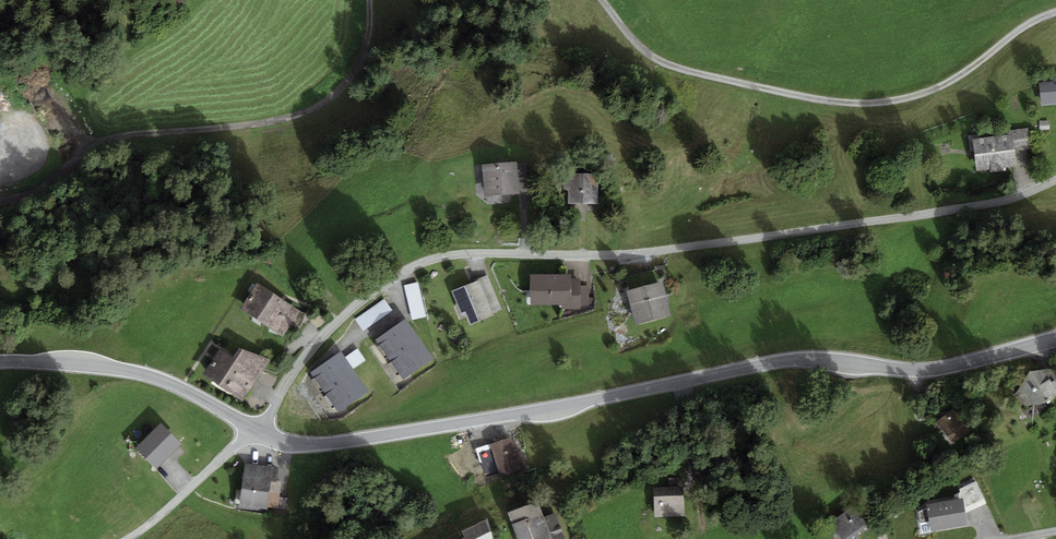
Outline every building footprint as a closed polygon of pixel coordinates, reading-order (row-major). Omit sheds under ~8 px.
[(1039,83),(1042,105),(1055,104),(1055,81),(1039,83)] [(1013,137),(975,140),(978,172),(1020,169),(1018,151),(1031,150),(1029,129),(1013,130),(1013,137)] [(527,168),(491,169),(492,200),(528,198),(527,168)] [(607,179),(578,178),(577,208),(606,210),(607,179)] [(583,277),(534,277),(534,306),(564,306),(564,311),(583,311),(583,277)] [(420,284),(406,288),(416,322),(430,318),(420,284)] [(484,284),(455,294),(465,319),(470,317),(474,329),(498,320),(484,284)] [(670,286),(632,295),(640,328),(678,319),(670,286)] [(307,315),(267,289),(250,315),(289,341),(307,315)] [(357,321),(365,332),(395,312),(387,301),(357,321)] [(406,320),(375,341),(403,382),(434,361),(406,320)] [(229,355),(211,377),(247,404),(277,365),(251,354),(242,365),(229,355)] [(349,355),(315,378),(342,417),(376,395),(349,355)] [(1022,396),(1028,410),(1055,407),(1055,376),(1040,376),(1022,396)] [(960,414),(945,426),(962,447),(976,435),(960,414)] [(162,427),(135,453),(156,474),(182,448),(162,427)] [(516,441),(494,446),(501,478),(524,473),(516,441)] [(282,471),(247,468),(244,508),(278,512),(282,471)] [(691,491),(662,492),(662,519),(692,518),(691,491)] [(971,504),(933,509),(936,536),(974,531),(971,504)] [(516,517),(524,538),(568,538),(561,520),(553,523),(547,507),(516,517)] [(837,527),(846,538),(857,538),(875,526),(862,509),(837,527)] [(470,536),(472,538),(500,538),(492,525),(470,536)]
